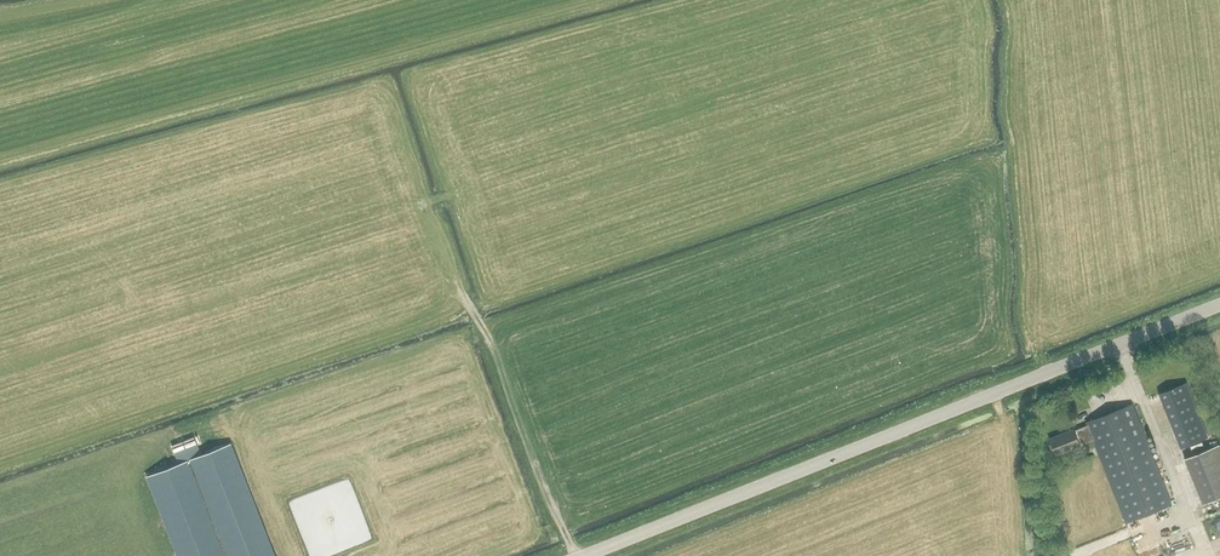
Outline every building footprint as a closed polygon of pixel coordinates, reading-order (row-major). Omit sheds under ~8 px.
[(1209,437),(1187,382),(1160,393),(1174,429),(1182,447),(1209,437)] [(1133,403),(1086,422),(1088,425),(1094,440),(1126,523),(1173,504),(1133,403)] [(1075,428),(1050,438),(1052,446),(1057,458),(1084,447),(1083,445),(1094,440),(1088,425),(1075,431),(1075,428)] [(231,444),(149,476),(180,555),(275,555),(231,444)] [(1219,445),(1184,459),(1203,504),(1219,497),(1219,446),(1219,445)]
